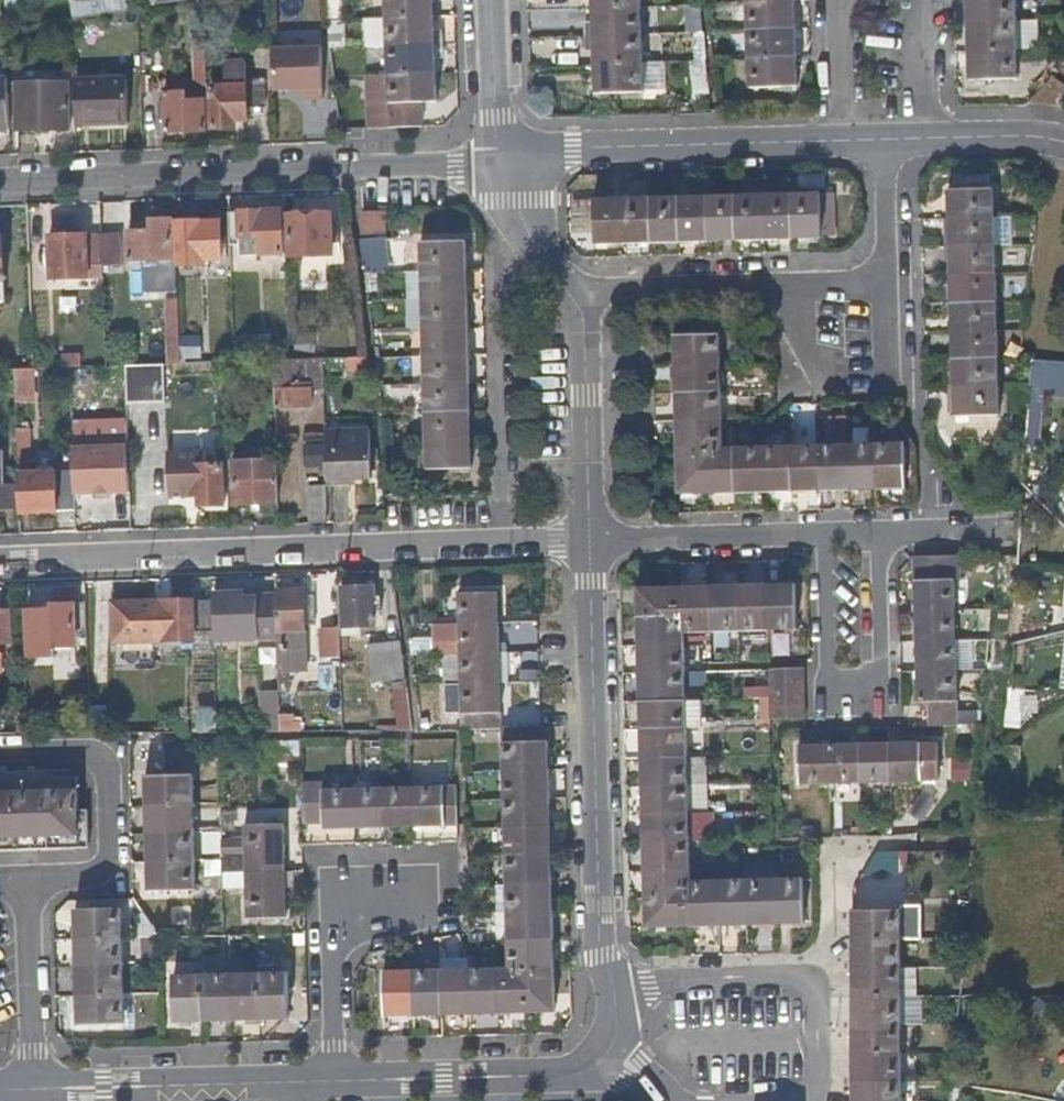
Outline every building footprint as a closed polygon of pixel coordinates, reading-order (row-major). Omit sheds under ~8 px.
[(438,0),(389,0),(390,23),(439,20),(438,0)] [(639,0),(619,0),(592,1),(592,15),(593,30),(640,28),(639,0)] [(1013,0),(967,0),(968,22),(1014,21),(1013,0)] [(796,28),(794,1),(749,2),(749,30),(796,28)] [(593,30),(592,15),(583,16),(584,30),(593,30)] [(440,33),(439,20),(390,23),(391,51),(441,48),(440,33)] [(1015,49),(1014,21),(968,22),(968,50),(1015,49)] [(641,57),(640,28),(593,30),(594,43),(594,58),(641,57)] [(797,57),(796,28),(749,30),(750,58),(797,57)] [(594,43),(593,30),(584,30),(584,43),(594,43)] [(206,133),(205,99),(208,100),(206,33),(193,33),(195,98),(199,97),(199,101),(187,101),(187,93),(166,94),(166,135),(206,133)] [(450,47),(450,33),(440,33),(441,48),(450,47)] [(452,63),(450,47),(441,48),(442,63),(452,63)] [(323,48),(272,49),(273,90),(306,90),(306,99),(323,99),(323,48)] [(442,63),(441,48),(391,51),(392,79),(442,76),(442,63)] [(1016,77),(1015,49),(968,50),(970,79),(1016,77)] [(642,84),(641,57),(594,58),(594,86),(642,84)] [(798,85),(797,57),(750,58),(751,86),(798,85)] [(226,85),(211,87),(213,132),(239,131),(239,123),(253,122),(252,111),(270,110),(268,78),(250,78),(249,60),(225,61),(226,85)] [(647,64),(648,98),(666,97),(665,64),(647,64)] [(429,107),(444,106),(442,76),(392,79),(367,80),(370,129),(430,125),(429,107)] [(9,78),(0,79),(0,131),(12,130),(9,92),(9,84),(9,78)] [(130,124),(128,79),(76,80),(78,126),(130,124)] [(68,130),(67,82),(19,82),(19,84),(9,84),(9,92),(19,91),(20,131),(68,130)] [(157,134),(156,106),(142,106),(143,135),(157,134)] [(994,218),(994,191),(948,192),(948,220),(994,218)] [(792,244),(790,196),(762,197),(763,245),(792,244)] [(821,243),(819,196),(790,196),(792,244),(821,243)] [(733,227),(732,197),(705,198),(706,245),(734,244),(733,227)] [(763,245),(762,197),(732,197),(733,227),(734,244),(763,245)] [(706,245),(705,198),(677,199),(676,199),(677,246),(706,245)] [(677,246),(676,199),(648,200),(649,247),(677,246)] [(649,247),(648,200),(620,201),(621,228),(621,248),(649,247)] [(621,228),(620,201),(592,202),(594,249),(621,248),(621,228)] [(294,208),(288,218),(290,258),(334,257),(332,215),(316,216),(307,208),(294,208)] [(387,230),(386,210),(364,211),(364,231),(387,230)] [(286,257),(284,212),(230,214),(231,247),(231,249),(241,249),(242,259),(286,257)] [(997,246),(994,218),(948,220),(948,247),(996,246),(997,246)] [(176,261),(175,221),(151,222),(151,233),(129,234),(130,263),(176,261)] [(224,262),(222,224),(202,226),(203,222),(180,223),(180,262),(176,262),(177,283),(188,283),(186,268),(205,268),(207,263),(224,262)] [(103,269),(102,237),(85,238),(83,234),(70,234),(69,238),(51,240),(52,280),(103,279),(103,269)] [(125,269),(123,237),(102,237),(103,269),(125,269)] [(381,269),(376,238),(362,238),(366,270),(381,269)] [(467,269),(467,241),(424,242),(424,269),(467,269)] [(996,274),(996,246),(948,247),(950,275),(996,274)] [(468,298),(467,269),(424,269),(425,298),(468,298)] [(997,303),(996,274),(950,275),(950,304),(997,303)] [(181,365),(177,286),(167,287),(170,365),(181,365)] [(469,324),(468,298),(425,298),(426,325),(469,324)] [(998,331),(997,303),(950,304),(951,333),(998,331)] [(469,353),(469,324),(426,325),(426,354),(469,353)] [(999,360),(998,331),(951,333),(952,362),(999,360)] [(723,365),(722,337),(674,338),(674,366),(723,365)] [(290,361),(290,340),(252,341),(252,362),(273,361),(276,361),(290,361)] [(318,360),(316,344),(303,343),(304,360),(318,360)] [(469,380),(469,353),(426,354),(427,380),(469,380)] [(83,369),(82,357),(63,358),(61,358),(63,370),(83,369)] [(369,367),(368,358),(344,359),(343,371),(370,370),(369,367)] [(324,389),(323,360),(318,360),(304,360),(290,361),(276,361),(273,361),(274,408),(310,405),(310,389),(324,389)] [(1000,388),(999,360),(952,362),(952,390),(1000,388)] [(723,394),(723,365),(674,366),(675,395),(723,394)] [(163,366),(124,367),(125,406),(164,404),(163,366)] [(36,406),(34,371),(15,372),(16,407),(36,406)] [(9,372),(0,372),(0,390),(10,390),(9,372)] [(470,408),(469,380),(427,380),(426,380),(427,409),(470,408)] [(1001,416),(1000,388),(952,390),(953,417),(1001,416)] [(724,422),(723,394),(675,395),(676,424),(724,422)] [(470,436),(470,408),(427,409),(427,437),(470,436)] [(725,450),(724,422),(676,424),(677,451),(725,450)] [(371,482),(370,433),(325,435),(327,490),(349,488),(351,483),(371,482)] [(470,464),(470,436),(427,437),(428,464),(470,464)] [(57,514),(56,474),(52,474),(52,470),(51,469),(45,470),(43,469),(39,471),(38,474),(34,475),(31,475),(28,474),(28,472),(30,469),(30,446),(17,446),(19,488),(19,511),(19,516),(57,514)] [(877,491),(876,446),(847,447),(848,491),(877,491)] [(904,490),(902,446),(876,446),(877,491),(904,490)] [(848,491),(847,447),(818,448),(819,493),(848,491)] [(126,448),(72,450),(74,496),(128,494),(126,448)] [(819,493),(818,448),(790,449),(791,493),(819,493)] [(763,494),(762,449),(733,451),(734,494),(763,494)] [(791,493),(790,449),(762,449),(763,494),(791,493)] [(734,494),(733,451),(725,450),(705,451),(706,495),(734,494)] [(706,495),(705,451),(677,451),(678,495),(706,495)] [(225,507),(222,467),(204,468),(204,454),(177,456),(179,501),(198,499),(199,508),(225,507)] [(179,501),(177,456),(166,456),(168,501),(179,501)] [(277,507),(276,462),(233,464),(234,507),(277,507)] [(326,523),(324,487),(307,487),(309,523),(326,523)] [(19,511),(19,488),(6,490),(7,512),(19,511)] [(954,611),(953,582),(914,582),(915,612),(954,611)] [(797,633),(795,586),(767,587),(768,632),(797,633)] [(739,633),(738,587),(710,588),(711,635),(739,633)] [(768,632),(767,587),(738,587),(739,633),(768,632)] [(682,616),(682,588),(635,590),(636,617),(682,616)] [(711,635),(710,588),(682,588),(682,616),(683,636),(711,635)] [(376,591),(343,592),(344,642),(365,641),(365,631),(377,631),(376,591)] [(307,636),(305,594),(280,594),(280,651),(278,651),(280,698),(289,696),(289,651),(302,651),(302,637),(307,636)] [(498,623),(497,595),(460,595),(461,625),(498,623)] [(246,596),(215,598),(215,639),(247,639),(246,596)] [(212,651),(211,602),(169,605),(169,613),(159,613),(159,605),(148,605),(150,644),(193,643),(193,653),(212,651)] [(150,644),(148,605),(113,607),(115,647),(150,644)] [(86,642),(84,606),(51,608),(51,612),(28,613),(28,658),(54,657),(54,649),(76,649),(77,642),(86,642)] [(955,642),(954,611),(915,612),(916,643),(955,642)] [(10,647),(10,614),(0,614),(0,646),(10,647)] [(685,643),(683,636),(682,616),(636,617),(637,645),(685,643)] [(499,642),(498,623),(461,625),(462,653),(499,653),(499,642)] [(341,664),(340,633),(321,634),(322,664),(341,664)] [(507,652),(506,643),(499,642),(499,653),(507,652)] [(956,671),(955,642),(916,643),(917,672),(956,671)] [(684,673),(685,643),(637,645),(637,675),(684,673)] [(10,647),(0,646),(0,664),(10,664),(10,647)] [(408,686),(404,648),(368,649),(370,685),(408,686)] [(500,682),(499,653),(462,653),(463,683),(500,682)] [(809,685),(808,668),(775,669),(771,670),(772,686),(809,685)] [(958,726),(956,671),(917,672),(918,704),(929,703),(929,727),(958,726)] [(686,700),(684,673),(637,675),(638,701),(686,700)] [(501,711),(500,682),(463,683),(465,712),(500,711),(501,711)] [(465,712),(463,683),(450,684),(451,714),(465,714),(465,712)] [(809,702),(809,685),(772,686),(773,703),(809,702)] [(686,728),(686,700),(638,701),(639,729),(686,728)] [(810,720),(809,702),(773,703),(773,720),(810,720)] [(281,735),(280,706),(263,706),(262,735),(281,735)] [(502,729),(501,711),(500,711),(465,712),(465,714),(465,729),(502,729)] [(550,770),(551,728),(543,729),(508,729),(506,729),(509,772),(550,770)] [(688,757),(686,728),(639,729),(640,759),(688,757)] [(942,781),(939,743),(890,745),(891,783),(942,781)] [(959,781),(958,743),(940,744),(942,781),(959,781)] [(891,783),(890,745),(862,746),(863,784),(891,783)] [(835,784),(834,746),(804,746),(804,785),(835,784)] [(863,784),(862,746),(834,746),(835,784),(863,784)] [(688,785),(688,757),(640,759),(641,787),(688,785)] [(551,797),(550,770),(509,772),(510,798),(551,797)] [(196,808),(195,780),(149,781),(150,809),(196,808)] [(77,782),(0,782),(0,844),(63,843),(77,843),(78,856),(90,854),(88,822),(77,823),(77,782)] [(357,828),(356,794),(328,794),(327,784),(303,784),(305,827),(327,827),(327,830),(357,828)] [(689,814),(688,785),(641,787),(642,815),(689,814)] [(461,826),(460,790),(413,792),(414,826),(461,826)] [(387,828),(386,792),(356,794),(357,828),(387,828)] [(414,826),(413,792),(386,792),(387,828),(414,826)] [(552,825),(551,797),(510,798),(511,826),(552,825)] [(197,836),(196,808),(150,809),(150,837),(197,836)] [(244,809),(244,825),(283,824),(282,808),(244,809)] [(690,842),(689,814),(642,815),(643,843),(690,842)] [(553,853),(552,825),(511,826),(512,854),(553,853)] [(286,874),(284,829),(249,830),(249,843),(223,843),(223,848),(224,877),(249,876),(286,874)] [(197,863),(197,836),(150,837),(151,865),(197,863)] [(691,870),(690,842),(643,843),(643,871),(691,870)] [(554,880),(553,853),(512,854),(513,882),(554,880)] [(198,891),(197,863),(151,865),(151,891),(198,891)] [(692,900),(691,881),(691,870),(643,871),(644,901),(692,900)] [(286,919),(286,874),(249,876),(250,920),(286,919)] [(806,924),(804,877),(777,878),(779,924),(806,924)] [(751,925),(751,878),(720,880),(722,926),(751,925)] [(779,924),(777,878),(751,878),(751,925),(779,924)] [(556,908),(554,880),(513,882),(514,910),(556,908)] [(722,926),(720,880),(691,881),(692,900),(693,927),(722,926)] [(693,927),(692,900),(644,901),(645,928),(693,927)] [(556,935),(556,908),(514,910),(515,936),(556,935)] [(900,940),(900,913),(854,913),(854,941),(900,940)] [(122,942),(122,915),(82,916),(81,944),(122,942)] [(557,965),(556,935),(515,936),(516,965),(531,965),(557,965)] [(900,969),(900,940),(854,941),(853,969),(900,969)] [(123,970),(122,942),(81,944),(82,972),(123,970)] [(533,1007),(531,965),(516,965),(503,968),(504,1008),(533,1007)] [(559,1006),(557,965),(531,965),(533,1007),(559,1006)] [(504,1008),(503,968),(503,966),(473,967),(475,1010),(504,1008)] [(475,1010),(473,967),(446,968),(448,1010),(475,1010)] [(448,1010),(446,968),(419,969),(420,1010),(448,1010)] [(420,1010),(419,969),(389,971),(390,1011),(420,1010)] [(900,997),(900,969),(853,969),(854,998),(900,997)] [(124,999),(123,970),(82,972),(83,1001),(124,999)] [(290,1020),(289,979),(261,980),(262,1020),(290,1020)] [(262,1020),(261,980),(233,981),(234,1022),(262,1020)] [(204,1023),(202,981),(178,982),(178,1025),(204,1023)] [(234,1022),(233,981),(202,981),(204,1023),(234,1022)] [(900,1026),(900,997),(854,998),(853,1025),(900,1026)] [(125,1025),(124,999),(83,1001),(84,1026),(125,1025)] [(900,1054),(900,1026),(853,1025),(854,1054),(900,1054)] [(900,1082),(900,1054),(854,1054),(853,1083),(900,1082)] [(900,1082),(853,1083),(853,1100),(900,1100),(900,1082)]
